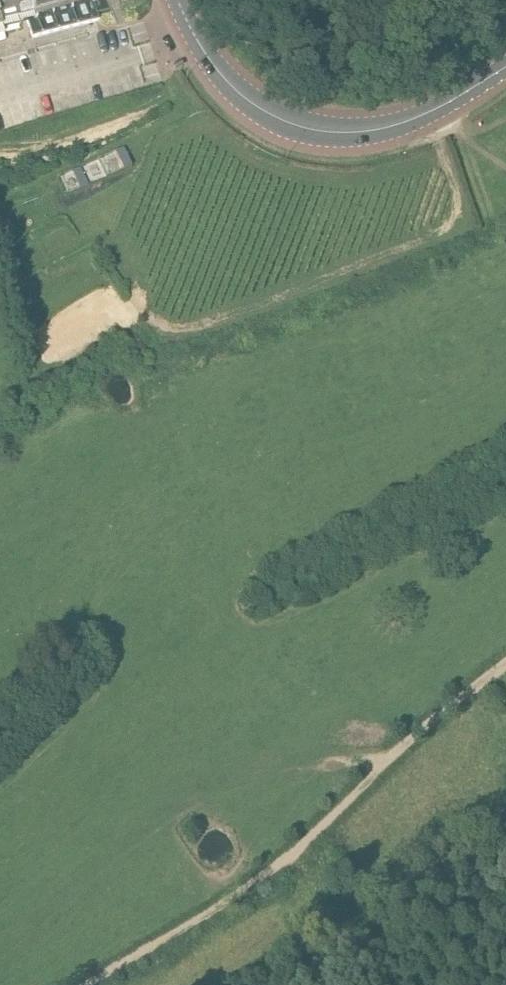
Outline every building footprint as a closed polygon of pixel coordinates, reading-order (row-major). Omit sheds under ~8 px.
[(94,0),(0,0),(0,28),(3,27),(1,22),(35,13),(36,17),(27,20),(32,39),(99,19),(94,0)] [(107,151),(115,173),(135,165),(127,144),(107,151)] [(67,193),(114,176),(106,154),(59,171),(67,193)]
